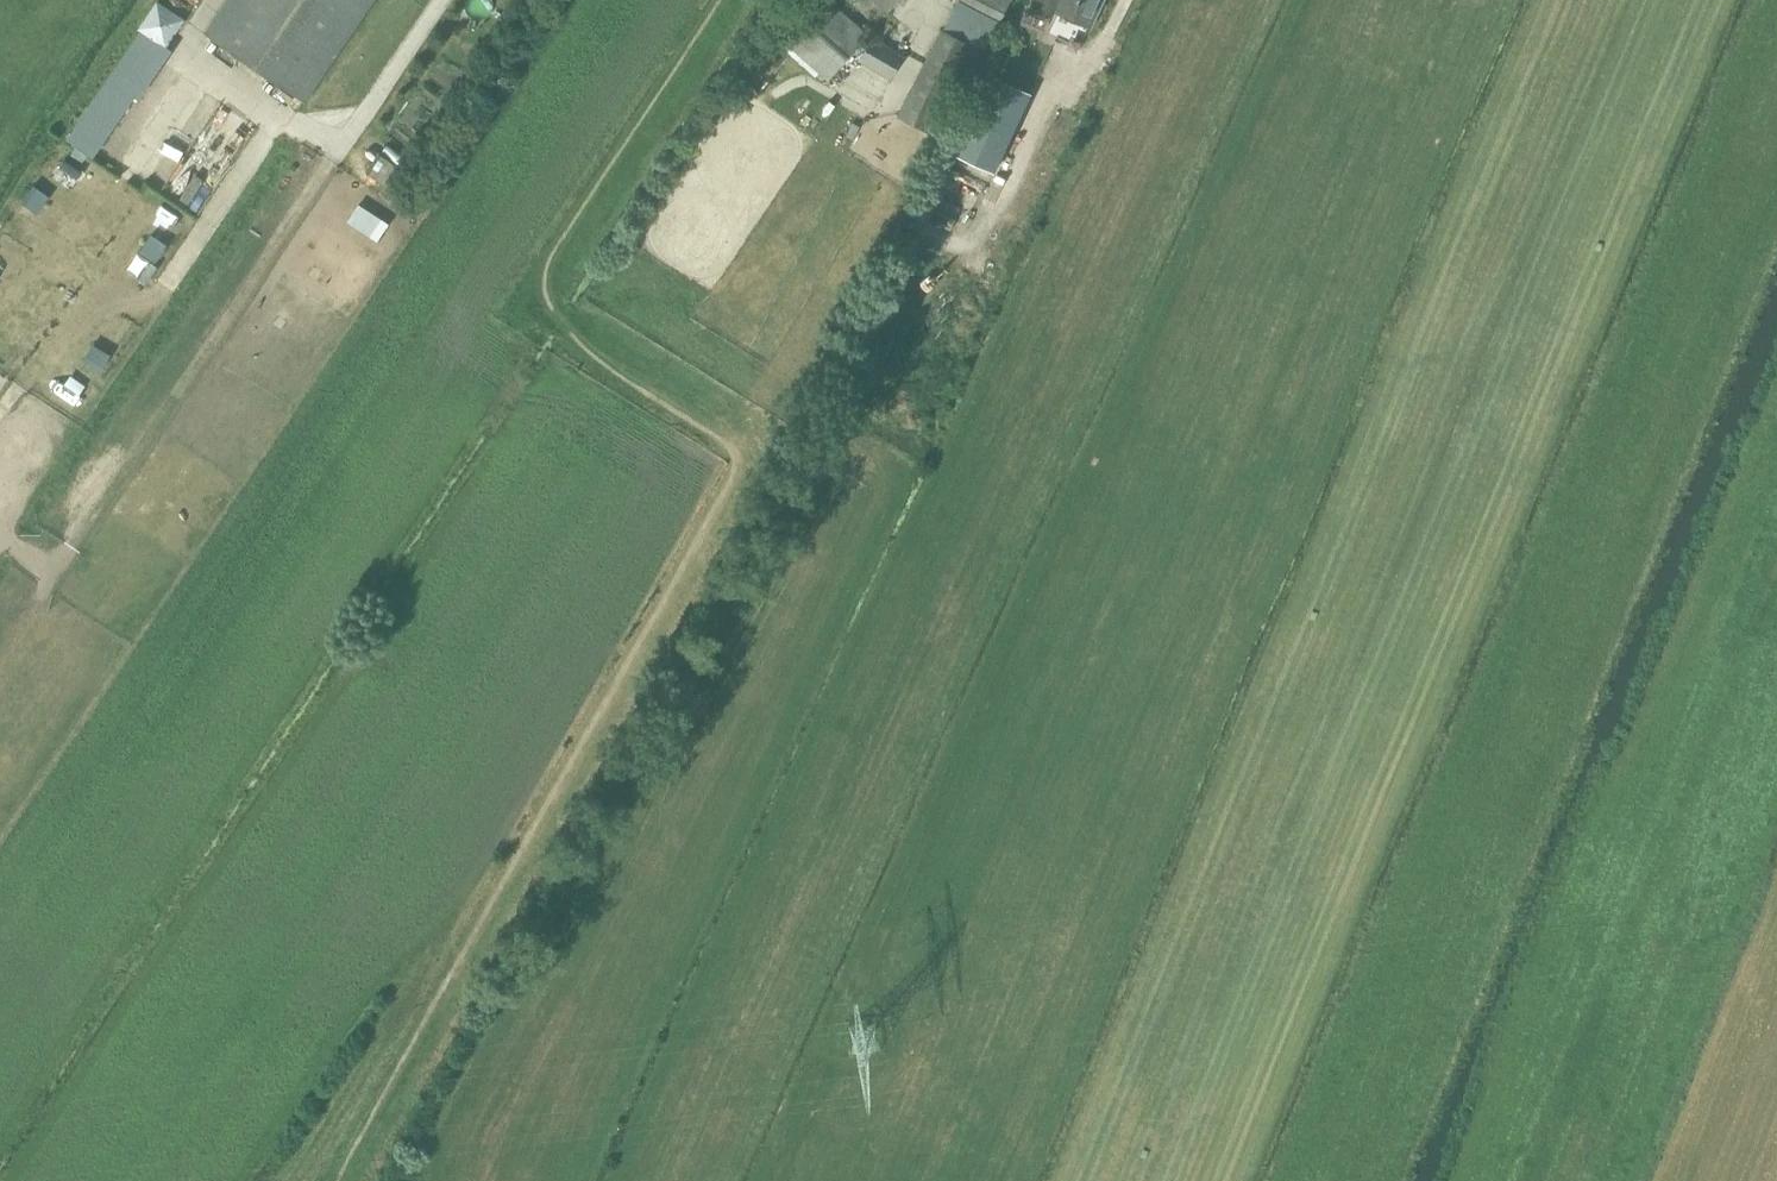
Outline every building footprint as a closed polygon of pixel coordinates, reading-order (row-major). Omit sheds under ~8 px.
[(158,0),(140,29),(168,47),(186,19),(158,0)] [(205,34),(306,103),(377,0),(228,0),(205,34)] [(828,80),(870,34),(833,0),(807,0),(776,33),(828,80)] [(883,11),(892,0),(871,0),(883,11)] [(1000,22),(1012,0),(962,0),(1000,22)] [(1050,19),(1056,8),(1090,24),(1101,0),(1035,0),(1031,10),(1050,19)] [(941,136),(983,50),(941,29),(898,114),(941,136)] [(907,55),(874,36),(860,60),(892,79),(907,55)] [(996,70),(977,108),(992,115),(1011,77),(996,70)]
